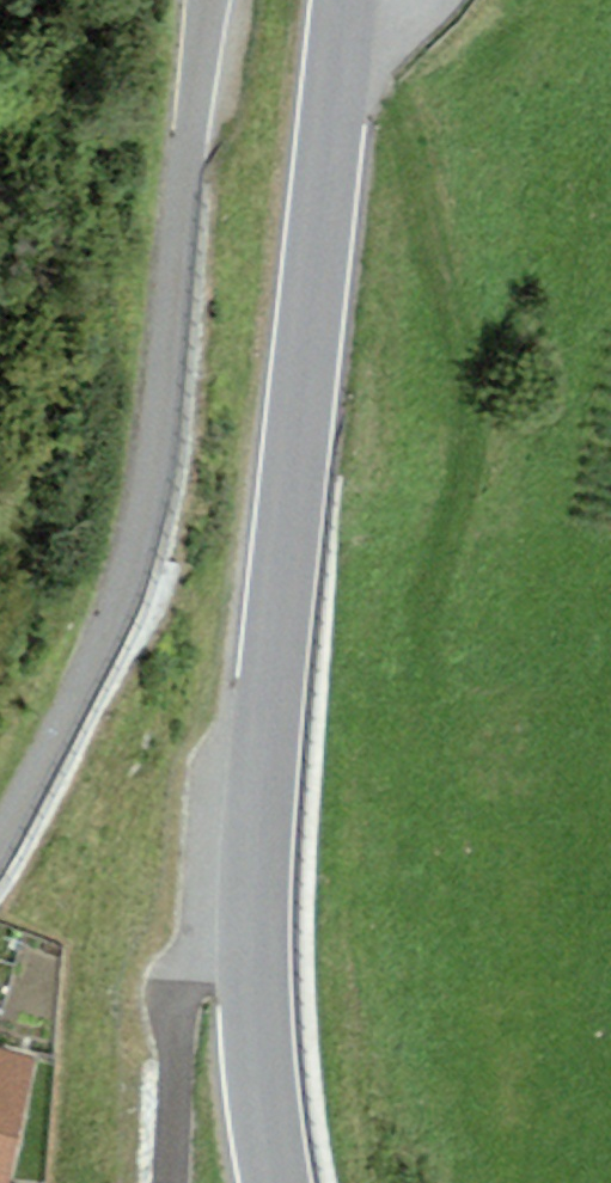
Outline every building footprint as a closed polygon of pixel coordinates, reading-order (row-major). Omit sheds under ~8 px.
[(16,1137),(35,1058),(0,1050),(0,1134),(16,1137)] [(16,1137),(0,1134),(0,1182),(5,1182),(16,1137)]
